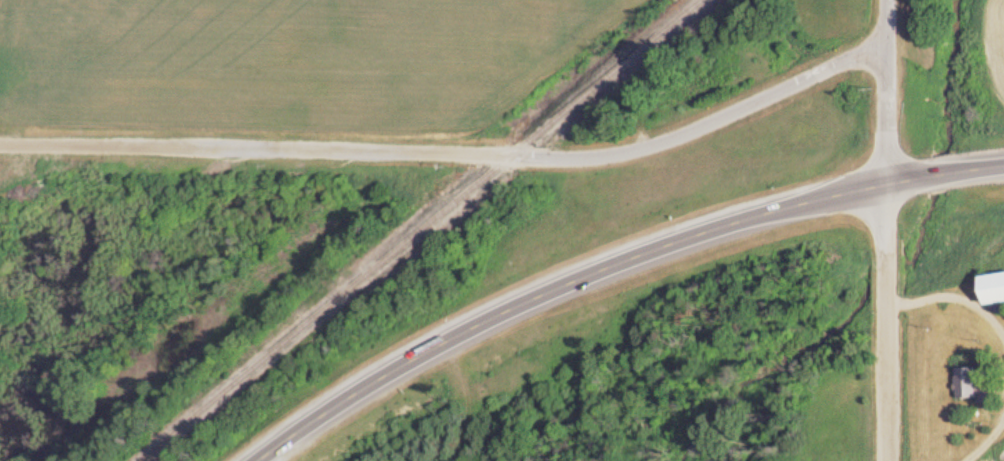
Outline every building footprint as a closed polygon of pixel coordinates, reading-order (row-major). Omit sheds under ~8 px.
[(992,310),(1003,308),(1003,277),(987,279),(992,310)] [(961,370),(961,403),(1000,403),(1000,385),(983,385),(983,370),(961,370)]
